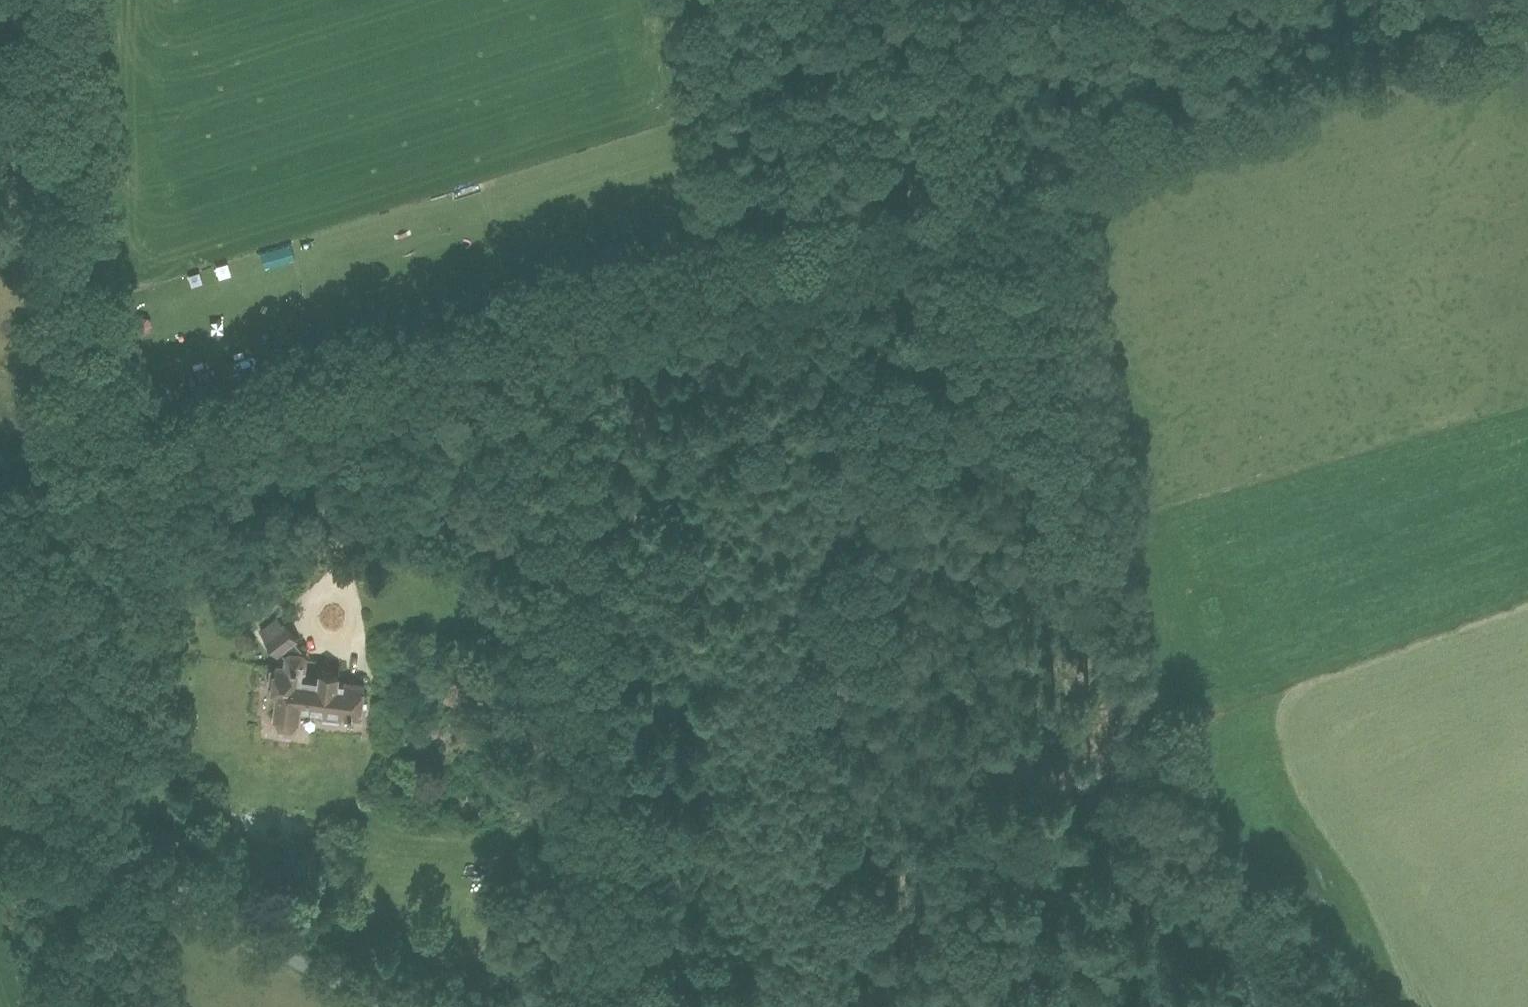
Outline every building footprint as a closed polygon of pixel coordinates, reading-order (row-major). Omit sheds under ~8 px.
[(361,715),(364,683),(338,680),(339,672),(320,670),(319,677),(304,676),(306,656),(293,639),(296,636),(286,623),(265,639),(276,653),(281,650),(286,657),(285,665),(275,664),(272,689),(279,690),(276,716),(281,723),(291,724),(297,719),(298,708),(311,709),(310,714),(341,717),(342,713),(361,715)]
